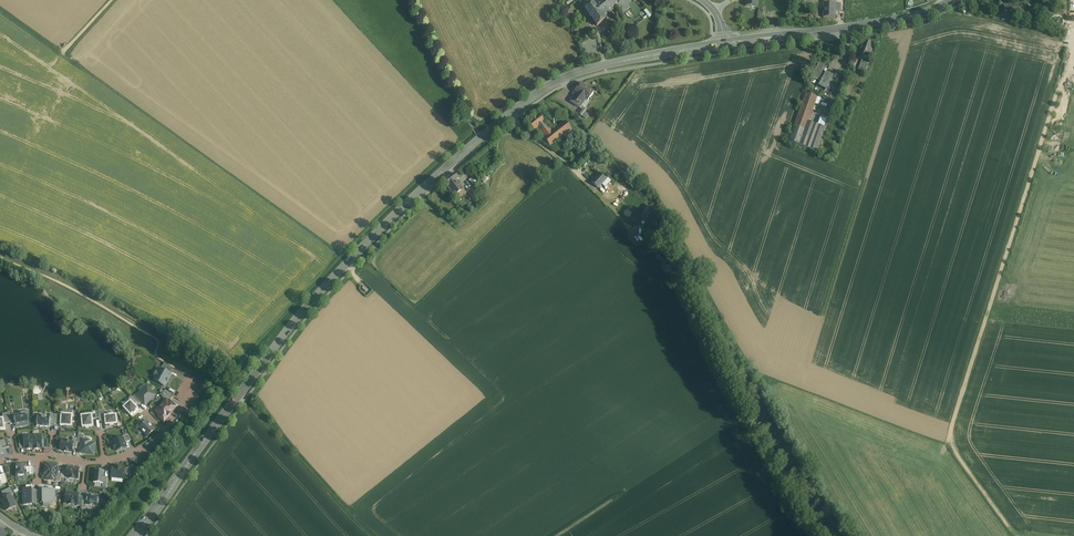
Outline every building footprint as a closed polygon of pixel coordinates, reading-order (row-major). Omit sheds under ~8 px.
[(594,4),(603,17),(619,4),(624,0),(599,0),(594,4)] [(594,4),(593,3),(584,9),(597,27),(605,20),(603,17),(594,4)] [(836,4),(825,4),(824,17),(835,18),(835,11),(836,4)] [(644,19),(650,14),(646,8),(640,13),(644,19)] [(873,46),(864,43),(859,56),(863,58),(868,60),(868,59),(873,46)] [(869,65),(862,62),(859,70),(866,73),(869,65)] [(825,68),(819,64),(816,70),(823,74),(824,72),(823,72),(825,68)] [(833,77),(824,72),(823,74),(816,70),(813,76),(821,80),(823,80),(821,82),(822,83),(820,86),(830,91),(833,85),(830,83),(833,77)] [(594,93),(581,83),(575,92),(576,93),(570,101),(580,108),(586,100),(588,101),(594,93)] [(836,86),(833,85),(830,91),(828,95),(831,97),(836,86)] [(807,94),(790,141),(817,152),(825,128),(819,126),(809,122),(815,104),(817,98),(817,97),(807,94)] [(539,115),(528,123),(535,132),(546,123),(539,115)] [(828,122),(822,120),(819,126),(825,128),(828,122)] [(544,138),(543,139),(550,147),(572,130),(565,122),(552,132),(544,138)] [(552,132),(546,123),(535,132),(540,138),(542,136),(544,138),(552,132)] [(466,193),(457,180),(458,179),(455,174),(442,183),(446,187),(447,186),(457,200),(466,193)] [(599,174),(591,182),(598,188),(606,180),(599,174)] [(477,195),(472,188),(467,192),(472,199),(477,195)] [(164,364),(161,370),(165,372),(166,372),(170,374),(173,368),(164,364)] [(165,386),(171,375),(170,374),(166,372),(165,372),(161,370),(160,369),(158,373),(157,372),(154,377),(156,377),(154,380),(160,383),(159,384),(165,386)] [(145,407),(156,396),(147,386),(135,396),(145,407)] [(165,390),(160,395),(166,401),(167,400),(169,402),(173,396),(165,390)] [(137,403),(131,397),(128,400),(130,402),(134,406),(137,403)] [(170,414),(176,407),(172,403),(171,404),(169,402),(167,400),(166,401),(162,406),(161,405),(156,412),(160,416),(159,417),(164,422),(168,418),(167,417),(168,416),(168,417),(171,414),(170,414)] [(134,406),(130,402),(123,408),(130,416),(133,414),(133,415),(136,412),(135,412),(138,410),(134,406)] [(72,415),(62,414),(62,412),(58,412),(58,415),(61,415),(61,425),(61,426),(67,426),(66,428),(73,429),(73,422),(72,422),(72,415)] [(20,415),(13,416),(14,420),(15,420),(16,424),(16,426),(22,425),(22,426),(29,425),(28,420),(26,420),(26,418),(27,418),(26,413),(20,413),(20,415)] [(113,415),(112,414),(108,415),(109,415),(105,416),(105,421),(106,425),(110,425),(110,426),(113,425),(113,424),(118,424),(116,415),(113,415)] [(91,415),(80,416),(81,429),(93,428),(92,423),(91,415)] [(42,417),(37,417),(37,426),(50,427),(50,425),(50,417),(46,417),(46,416),(42,416),(42,417)] [(149,424),(146,421),(145,423),(140,427),(140,428),(142,431),(144,434),(145,433),(148,436),(154,430),(152,427),(152,426),(150,424),(149,424)] [(28,437),(24,437),(24,441),(25,448),(25,449),(27,449),(27,450),(32,449),(32,448),(33,448),(33,435),(28,435),(28,437)] [(42,440),(42,436),(38,436),(38,435),(33,435),(33,448),(35,448),(35,449),(40,449),(40,448),(42,448),(42,447),(42,440)] [(113,439),(117,451),(128,448),(124,435),(113,439)] [(83,439),(81,438),(80,443),(79,452),(94,454),(95,443),(90,442),(91,440),(83,439)] [(2,449),(9,447),(6,439),(0,441),(0,442),(0,443),(2,449)] [(71,448),(72,441),(61,440),(60,450),(71,451),(71,448)] [(17,464),(17,477),(27,477),(27,464),(17,464)] [(59,466),(45,464),(43,477),(57,479),(57,477),(58,469),(59,466)] [(129,474),(132,477),(136,473),(133,466),(125,469),(124,474),(129,474)] [(79,468),(68,467),(67,470),(66,478),(66,480),(77,481),(79,468)] [(125,469),(112,467),(111,478),(123,479),(124,474),(125,469)] [(103,471),(103,469),(92,468),(92,480),(103,480),(103,477),(103,471)] [(31,487),(21,487),(21,502),(32,502),(31,487)] [(57,491),(46,490),(46,493),(45,500),(45,502),(57,503),(57,491)] [(77,493),(66,492),(65,504),(76,505),(76,501),(77,495),(77,493)] [(17,507),(11,495),(1,499),(6,511),(17,507)] [(88,502),(88,505),(97,505),(98,495),(88,495),(88,496),(88,502)]
